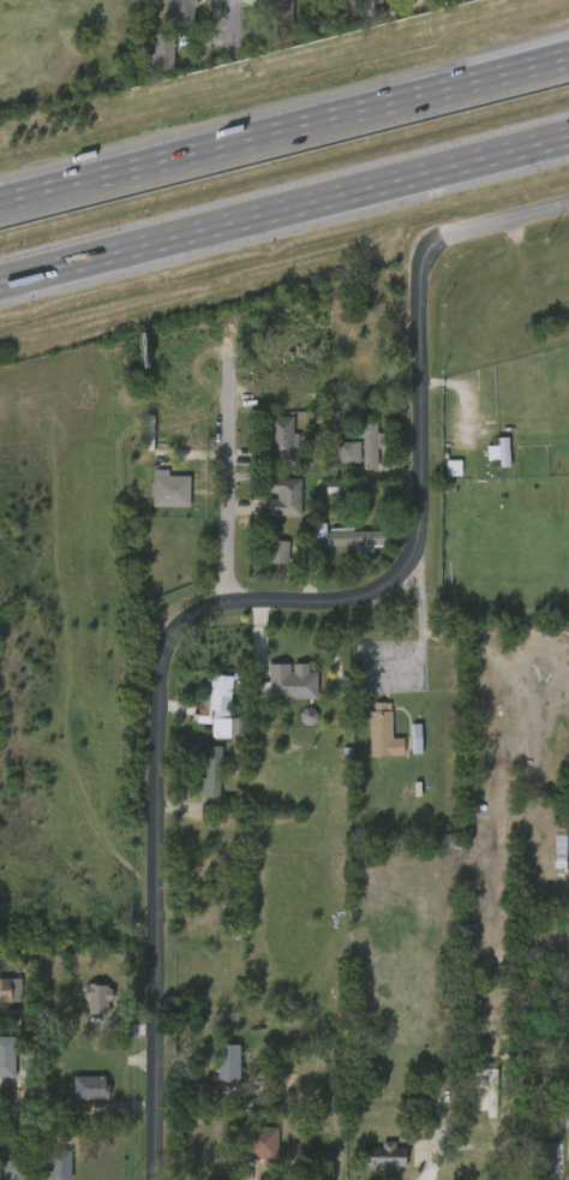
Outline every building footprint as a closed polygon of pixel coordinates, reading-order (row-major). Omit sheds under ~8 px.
[(162,26),(163,0),(194,0),(192,28),(162,26)] [(270,26),(270,0),(291,0),(291,28),(270,26)] [(366,14),(366,0),(382,0),(382,14),(366,14)] [(192,32),(192,46),(176,46),(176,48),(174,48),(174,68),(152,68),(154,43),(145,43),(145,30),(154,31),(154,34),(174,34),(173,43),(178,43),(178,30),(192,31),(192,32)] [(160,79),(159,43),(139,43),(140,79),(160,79)] [(292,417),(292,458),(268,458),(268,442),(260,442),(260,431),(266,431),(268,416),(292,417)] [(378,422),(378,433),(385,433),(385,447),(378,447),(378,470),(365,470),(365,421),(378,422)] [(282,442),(279,442),(279,425),(254,425),(254,465),(282,465),(282,442)] [(342,446),(349,446),(350,478),(363,477),(363,456),(371,456),(370,441),(363,441),(363,430),(341,431),(342,446)] [(483,446),(483,454),(473,454),(473,469),(485,468),(485,476),(496,475),(494,445),(483,446)] [(347,471),(346,450),(323,451),(323,471),(347,471)] [(191,476),(191,507),(154,506),(154,496),(152,496),(152,483),(149,483),(149,476),(191,476)] [(299,479),(299,517),(266,515),(266,500),(275,500),(275,493),(266,493),(268,478),(299,479)] [(288,487),(255,486),(254,504),(255,504),(254,524),(287,524),(288,487)] [(387,544),(329,546),(329,531),(387,531),(387,544)] [(313,554),(371,553),(370,537),(313,539),(313,554)] [(275,549),(257,548),(256,571),(275,572),(275,549)] [(303,680),(294,680),(294,671),(277,672),(255,672),(255,707),(303,706),(303,680)] [(234,677),(230,711),(210,709),(214,674),(234,677)] [(198,744),(216,745),(218,683),(196,682),(195,718),(184,718),(184,731),(198,731),(198,744)] [(387,702),(391,703),(393,739),(403,738),(405,755),(371,756),(370,711),(375,711),(375,702),(387,702)] [(357,765),(390,764),(389,747),(377,747),(376,710),(355,711),(357,765)] [(228,757),(227,769),(222,769),(220,798),(199,797),(200,777),(206,779),(208,745),(223,746),(222,757),(228,757)] [(206,805),(207,775),(213,775),(213,764),(207,764),(207,754),(191,754),(190,786),(186,786),(186,805),(206,805)] [(20,1001),(0,1002),(0,978),(19,977),(20,1001)] [(112,987),(112,999),(108,999),(107,1013),(90,1013),(89,997),(86,997),(86,987),(112,987)] [(96,993),(73,993),(72,1022),(95,1022),(96,993)] [(13,1078),(0,1078),(0,1037),(16,1037),(16,1078),(13,1078)] [(203,1083),(199,1081),(199,1065),(208,1065),(209,1045),(220,1045),(218,1083),(203,1083)] [(495,1108),(495,1110),(477,1109),(477,1080),(496,1081),(495,1108)] [(59,1107),(94,1107),(94,1084),(60,1084),(59,1107)] [(483,1117),(484,1090),(467,1089),(466,1116),(483,1117)] [(568,1168),(568,1124),(553,1124),(552,1167),(568,1168)] [(49,1134),(48,1151),(60,1151),(60,1161),(72,1161),(72,1179),(48,1179),(48,1154),(34,1154),(34,1133),(49,1134)] [(274,1137),(275,1148),(287,1148),(287,1161),(282,1161),(282,1166),(270,1166),(270,1170),(256,1170),(254,1154),(239,1154),(239,1137),(274,1137)] [(394,1142),(394,1148),(403,1148),(403,1166),(391,1166),(391,1170),(375,1170),(376,1166),(360,1166),(360,1148),(381,1148),(381,1142),(394,1142)] [(552,1144),(551,1168),(541,1168),(541,1174),(535,1174),(535,1169),(531,1169),(531,1143),(552,1144)] [(18,1156),(19,1179),(0,1179),(0,1160),(7,1160),(7,1156),(18,1156)] [(33,1168),(33,1179),(57,1179),(57,1167),(33,1168)]
